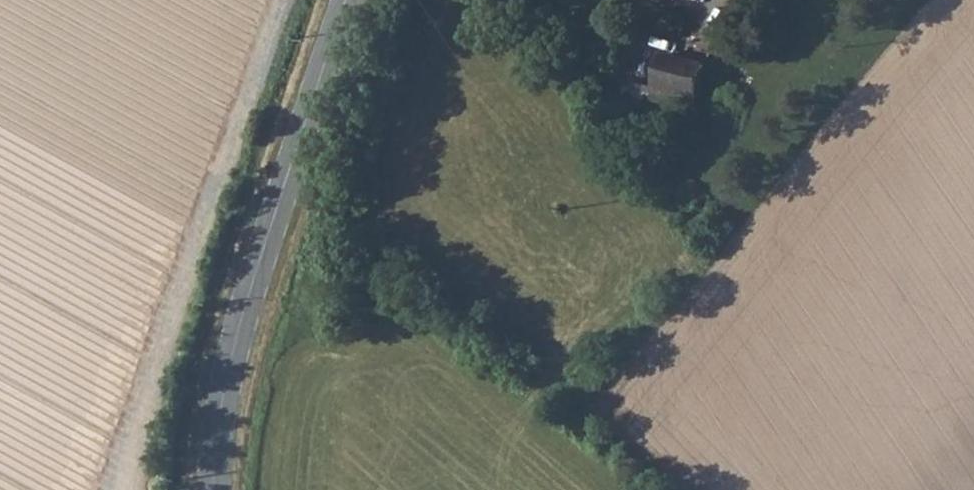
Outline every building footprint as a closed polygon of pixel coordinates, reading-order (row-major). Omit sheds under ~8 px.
[(654,93),(679,100),(694,103),(703,63),(665,53),(654,93)] [(654,93),(651,108),(675,115),(679,100),(654,93)]
